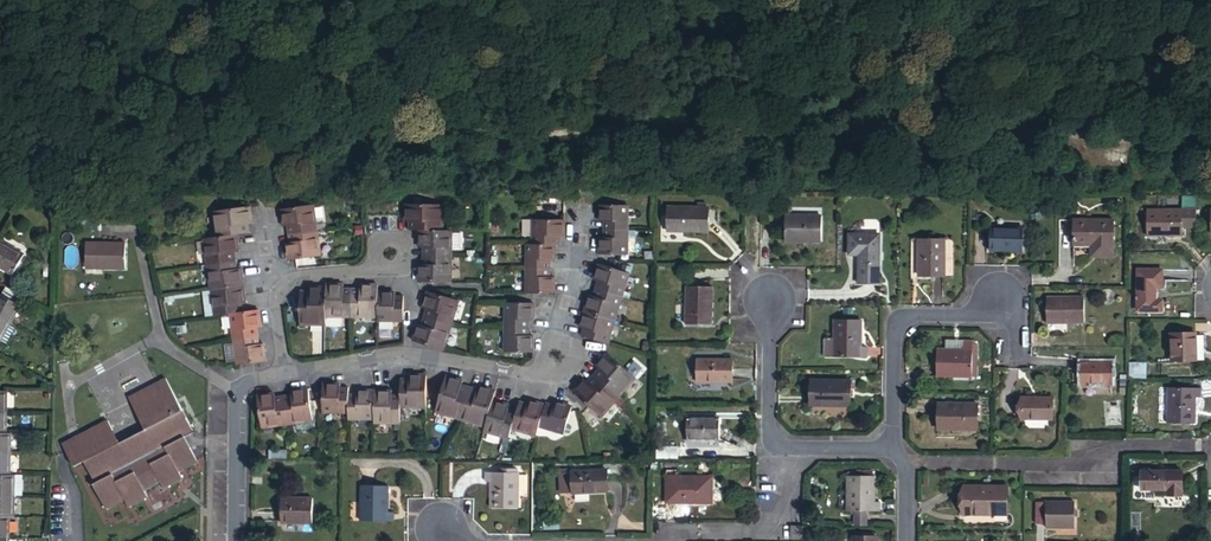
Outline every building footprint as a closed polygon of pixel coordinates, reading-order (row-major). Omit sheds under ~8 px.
[(404,206),(404,224),(406,224),(406,232),(417,232),(439,233),(440,225),(441,225),(441,206),(404,206)] [(605,231),(625,231),(625,224),(627,224),(626,207),(599,208),(599,225),(603,224),(605,224),(605,231)] [(250,225),(248,208),(211,213),(214,230),(215,230),(216,239),(234,237),(246,235),(244,226),(247,226),(250,225)] [(312,208),(280,213),(282,230),(285,229),(289,229),(290,237),(314,234),(313,226),(314,225),(312,208)] [(703,208),(662,208),(662,232),(703,232),(703,208)] [(1194,212),(1144,212),(1144,237),(1178,237),(1178,229),(1193,229),(1194,212)] [(818,215),(781,215),(781,240),(817,240),(818,215)] [(562,238),(562,222),(531,222),(531,238),(532,238),(532,247),(554,247),(556,247),(556,238),(559,238),(562,238)] [(1110,259),(1111,223),(1071,223),(1071,249),(1094,249),(1094,259),(1110,259)] [(1020,226),(987,226),(987,248),(1021,249),(1020,226)] [(625,239),(625,231),(605,231),(605,240),(603,240),(598,240),(599,256),(626,256),(626,239),(625,239)] [(439,233),(417,232),(417,250),(421,250),(425,250),(425,259),(449,259),(449,250),(451,250),(451,233),(439,233)] [(875,234),(844,233),(844,253),(853,253),(854,275),(875,276),(875,234)] [(315,242),(314,234),(290,237),(291,245),(288,245),(284,246),(287,263),(294,262),(320,259),(317,242),(315,242)] [(234,237),(216,239),(202,241),(204,258),(205,258),(206,267),(231,263),(229,255),(234,254),(237,254),(234,237)] [(940,239),(916,238),(917,276),(941,276),(940,239)] [(0,246),(0,269),(12,275),(22,257),(0,246)] [(125,246),(87,246),(87,271),(125,271),(125,246)] [(527,263),(527,271),(546,271),(546,263),(550,263),(554,263),(554,247),(532,247),(526,247),(526,263),(527,263)] [(417,285),(450,285),(450,268),(449,268),(449,259),(425,259),(425,267),(421,267),(417,267),(417,285)] [(231,263),(206,267),(208,274),(206,275),(209,293),(242,288),(239,271),(236,271),(232,272),(231,263)] [(628,275),(618,272),(598,266),(594,282),(596,283),(599,284),(597,291),(619,298),(622,291),(623,291),(628,275)] [(525,278),(525,296),(553,296),(553,280),(550,280),(546,280),(546,271),(527,271),(527,278),(525,278)] [(1137,302),(1154,302),(1154,287),(1161,287),(1162,272),(1162,271),(1137,271),(1137,302)] [(340,317),(350,318),(351,293),(342,293),(342,290),(342,287),(325,287),(325,290),(324,318),(340,319),(340,317)] [(351,293),(350,318),(358,318),(358,320),(375,320),(376,295),(376,288),(359,287),(359,290),(359,293),(351,293)] [(708,287),(682,287),(682,324),(708,324),(708,287)] [(242,288),(209,293),(211,309),(212,309),(213,318),(227,316),(238,315),(237,306),(240,305),(244,305),(242,288)] [(324,326),(324,318),(325,290),(306,290),(306,293),(306,296),(298,296),(297,324),(305,324),(305,326),(324,326)] [(617,307),(619,298),(597,291),(594,300),(591,299),(588,299),(584,315),(614,323),(618,308),(617,307)] [(23,313),(28,303),(8,292),(3,302),(19,311),(23,313)] [(425,320),(448,327),(450,319),(452,319),(457,303),(426,294),(421,310),(425,311),(427,312),(425,320)] [(393,321),(401,321),(402,301),(393,301),(393,299),(393,295),(376,295),(375,320),(375,323),(393,323),(393,321)] [(1045,300),(1045,325),(1082,326),(1082,300),(1045,300)] [(10,327),(19,311),(3,302),(1,301),(0,303),(0,322),(10,327)] [(1162,302),(1154,302),(1137,302),(1137,311),(1162,311),(1162,302)] [(505,322),(505,331),(525,331),(524,322),(529,322),(531,322),(531,305),(503,306),(503,322),(505,322)] [(232,333),(233,341),(254,338),(252,330),(255,329),(259,329),(256,312),(242,314),(238,315),(227,316),(230,333),(232,333)] [(609,339),(614,323),(584,315),(579,331),(582,332),(585,332),(583,341),(605,347),(608,339),(609,339)] [(445,335),(448,327),(425,320),(422,329),(419,328),(416,327),(411,343),(441,353),(447,335),(445,335)] [(830,355),(863,356),(863,347),(856,347),(855,330),(858,330),(858,320),(831,320),(830,355)] [(10,327),(0,322),(0,344),(1,344),(10,327)] [(525,331),(505,331),(505,338),(503,338),(504,355),(532,355),(532,338),(529,338),(525,338),(525,331)] [(1192,360),(1192,337),(1192,334),(1169,333),(1169,360),(1192,360)] [(254,338),(233,341),(234,350),(232,350),(235,367),(245,366),(264,363),(261,347),(258,347),(255,348),(254,338)] [(969,339),(943,339),(944,348),(944,350),(960,350),(960,342),(969,343),(969,339)] [(969,376),(969,343),(960,342),(960,350),(944,350),(944,348),(932,348),(932,376),(969,376)] [(634,380),(606,355),(594,369),(596,371),(599,373),(593,380),(615,399),(622,392),(622,393),(634,380)] [(728,358),(693,358),(693,382),(728,382),(728,358)] [(1129,376),(1146,376),(1146,360),(1128,360),(1129,376)] [(1114,386),(1114,364),(1079,363),(1078,385),(1114,386)] [(591,377),(593,380),(599,373),(596,371),(591,377)] [(424,410),(424,377),(408,377),(408,381),(399,381),(399,397),(399,400),(399,409),(407,409),(407,410),(424,410)] [(588,386),(593,380),(591,377),(585,383),(588,386)] [(174,415),(147,429),(120,443),(108,421),(62,445),(75,469),(85,463),(96,483),(94,484),(107,510),(125,501),(128,508),(148,498),(144,491),(160,482),(164,489),(182,479),(178,472),(196,463),(183,438),(196,431),(168,378),(157,384),(174,415)] [(451,417),(460,419),(468,391),(459,389),(460,386),(461,383),(444,378),(437,404),(434,413),(450,418),(451,417)] [(847,379),(806,379),(806,404),(847,404),(847,379)] [(571,395),(589,410),(600,419),(612,405),(611,404),(615,399),(593,380),(588,386),(585,383),(583,381),(571,395)] [(130,398),(147,429),(174,415),(157,384),(130,398)] [(321,386),(321,415),(338,415),(338,413),(347,413),(347,399),(347,396),(347,392),(338,392),(338,389),(338,386),(321,386)] [(468,391),(460,419),(468,422),(468,423),(483,428),(490,403),(493,393),(477,388),(477,391),(476,394),(468,391)] [(1193,397),(1193,388),(1160,388),(1159,422),(1188,422),(1188,411),(1185,411),(1185,398),(1193,397)] [(280,401),(284,425),(294,424),(294,425),(311,423),(308,402),(306,390),(289,393),(289,397),(290,400),(280,401)] [(0,392),(0,412),(10,412),(10,392),(0,392)] [(347,399),(347,413),(347,420),(354,420),(354,421),(372,421),(372,393),(355,393),(355,396),(355,399),(347,399)] [(390,393),(372,393),(372,421),(372,425),(389,425),(389,423),(399,424),(399,409),(399,400),(390,400),(390,397),(390,393)] [(272,396),(255,398),(259,430),(277,428),(276,426),(284,425),(280,401),(273,402),(272,399),(272,396)] [(1044,418),(1044,396),(1019,396),(1020,418),(1044,418)] [(490,403),(483,428),(481,433),(498,438),(499,437),(507,439),(510,429),(514,417),(505,414),(506,411),(507,408),(490,403)] [(515,414),(514,417),(510,429),(518,432),(534,437),(537,427),(543,408),(526,403),(525,406),(524,408),(517,406),(515,414)] [(562,435),(568,414),(569,408),(553,404),(552,407),(551,410),(543,408),(537,427),(547,429),(546,431),(562,435)] [(975,404),(935,404),(935,428),(975,428),(975,404)] [(10,412),(0,412),(0,434),(9,434),(10,412)] [(714,418),(682,418),(682,440),(714,440),(714,418)] [(0,434),(0,455),(13,455),(13,434),(9,434),(0,434)] [(678,446),(657,444),(656,454),(677,455),(678,446)] [(13,455),(0,455),(0,476),(13,476),(13,455)] [(1138,470),(1137,489),(1164,489),(1164,495),(1178,495),(1178,469),(1138,470)] [(515,510),(515,475),(480,475),(481,485),(490,485),(490,500),(488,500),(488,510),(515,510)] [(706,475),(663,475),(663,501),(706,501),(706,475)] [(876,501),(870,501),(870,475),(842,475),(842,511),(851,511),(863,511),(876,511),(876,501)] [(13,476),(0,476),(0,496),(18,496),(18,476),(13,476)] [(556,496),(568,496),(569,477),(556,478),(556,496)] [(568,498),(589,498),(589,477),(569,477),(568,496),(568,498)] [(589,477),(589,498),(604,498),(604,477),(589,477)] [(1003,489),(960,489),(961,512),(991,512),(991,514),(1004,515),(1003,489)] [(356,528),(390,527),(390,518),(382,517),(381,502),(385,502),(385,492),(357,492),(356,528)] [(18,496),(0,496),(0,517),(12,517),(18,517),(18,496)] [(310,523),(310,498),(280,498),(280,523),(310,523)] [(1046,531),(1046,506),(1032,506),(1032,523),(1041,523),(1041,531),(1046,531)] [(1070,506),(1046,506),(1046,531),(1070,531),(1070,506)] [(863,511),(851,511),(851,526),(862,526),(863,511)] [(0,517),(0,538),(12,538),(12,517),(0,517)] [(792,528),(792,540),(794,540),(803,540),(803,527),(792,528)]
